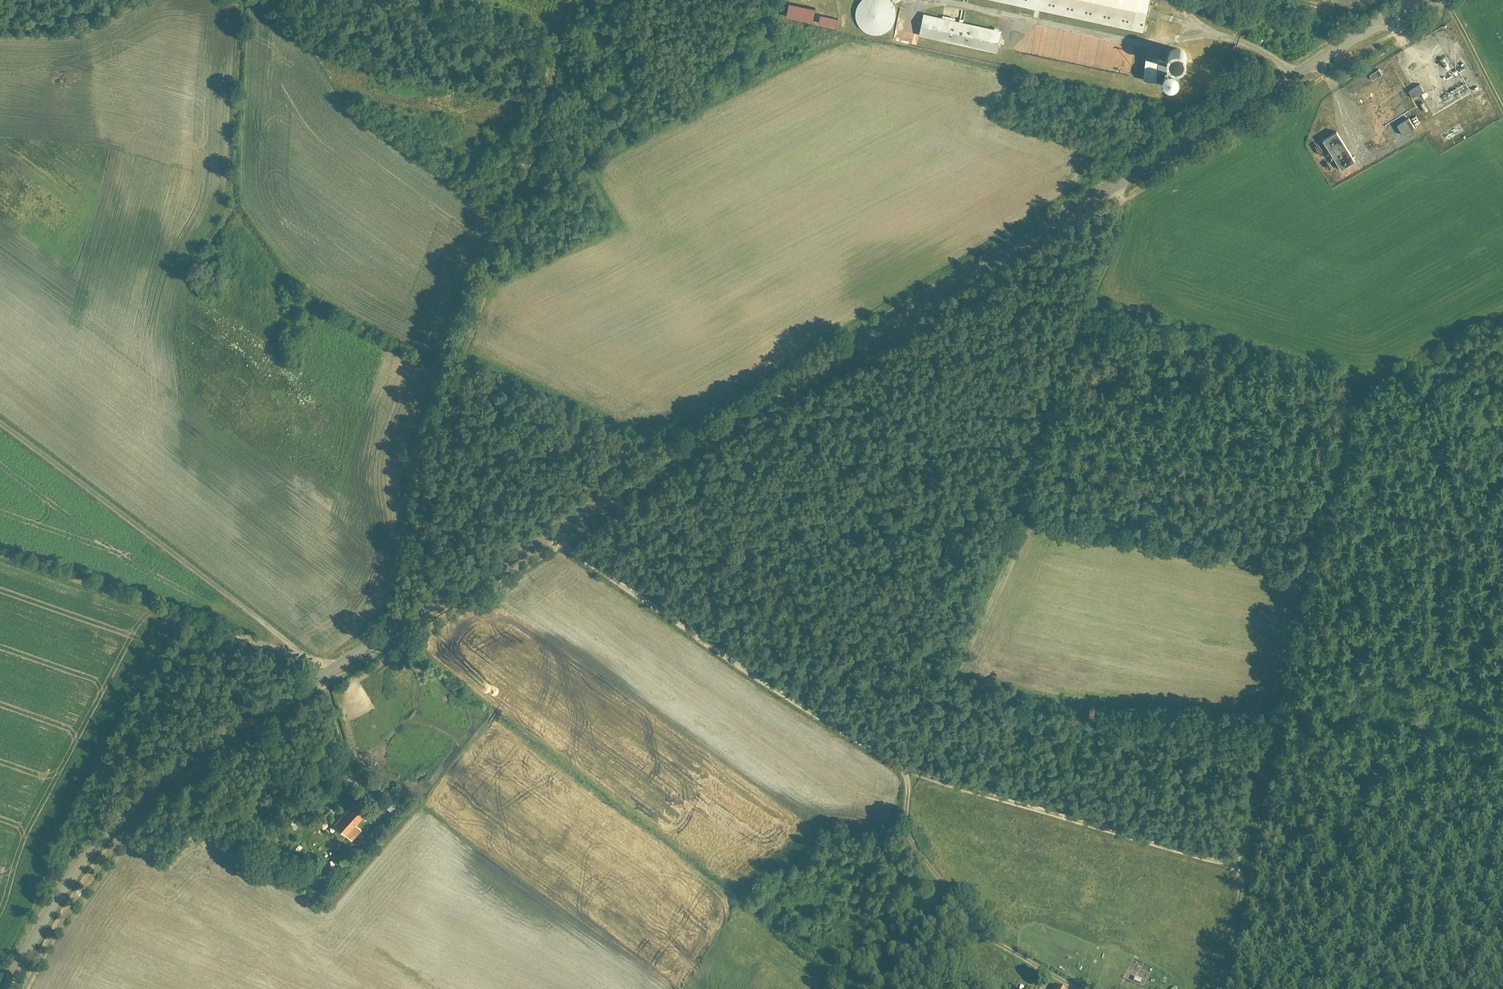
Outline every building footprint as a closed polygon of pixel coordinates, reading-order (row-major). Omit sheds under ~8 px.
[(864,32),(875,35),(886,30),(892,21),(892,10),(886,2),(882,0),(865,0),(859,5),(855,12),(856,22),(864,32)] [(1145,33),(1151,0),(988,0),(1145,33)] [(924,15),(919,37),(999,53),(1003,31),(924,15)] [(1338,135),(1324,143),(1342,171),(1356,163),(1338,135)] [(393,796),(386,803),(395,812),(402,806),(393,796)] [(350,804),(332,826),(351,840),(358,832),(352,827),(363,814),(350,804)]
